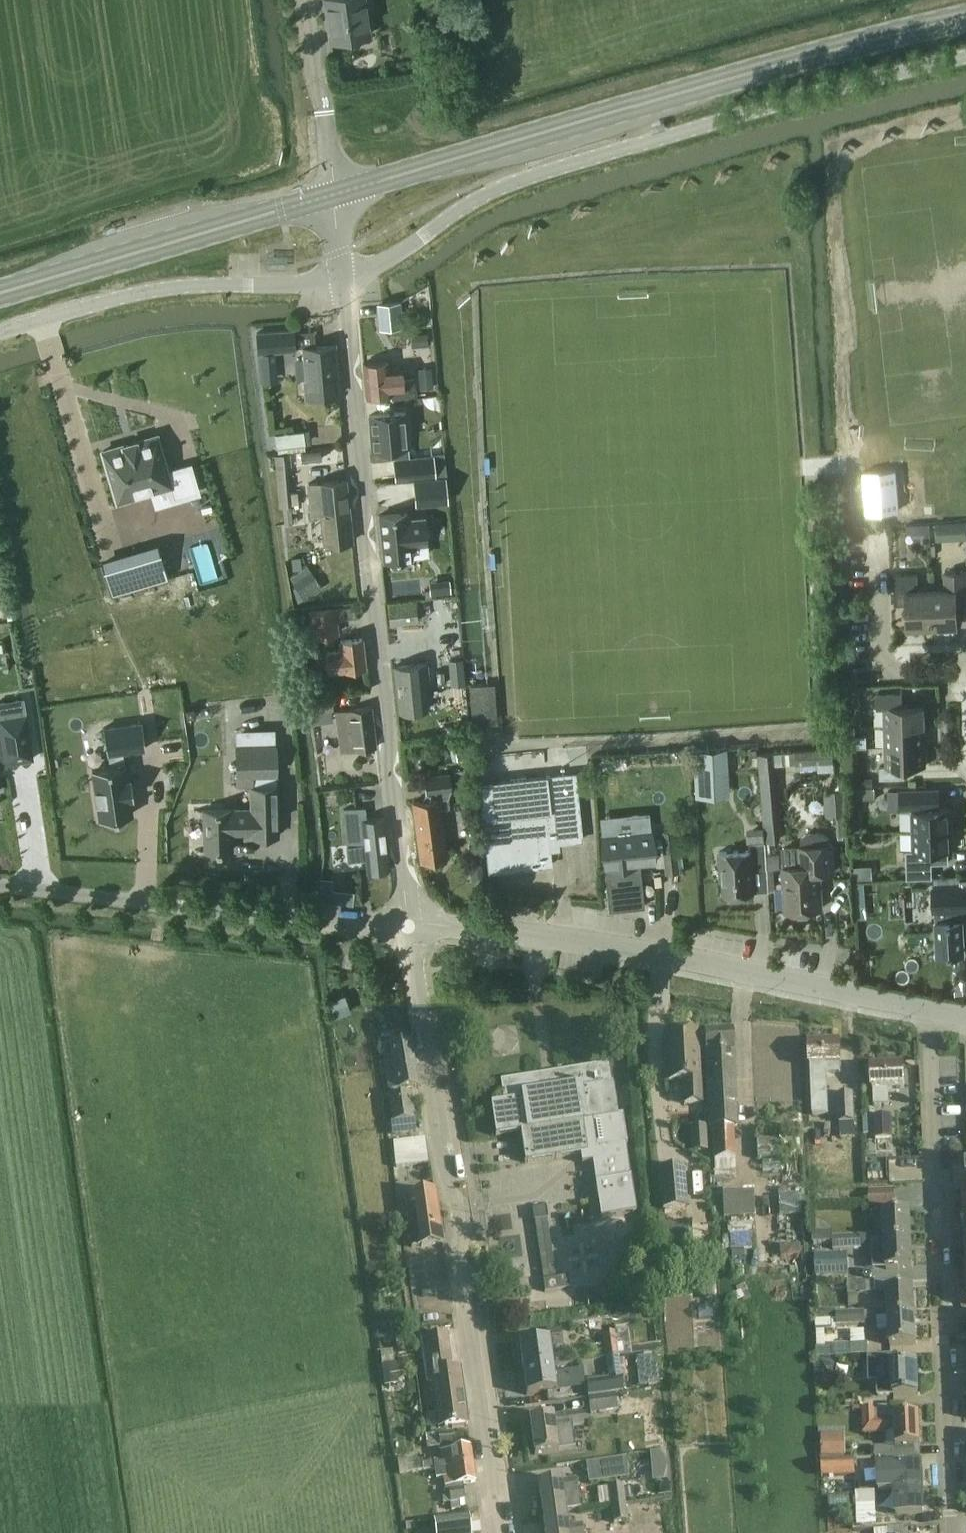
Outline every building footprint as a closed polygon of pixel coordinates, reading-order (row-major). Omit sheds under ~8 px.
[(331,40),(369,35),(364,0),(325,0),(331,40)] [(663,121),(650,125),(652,131),(665,127),(663,121)] [(115,223),(104,226),(106,231),(116,228),(115,223)] [(377,303),(380,329),(404,327),(402,301),(377,303)] [(295,349),(294,338),(294,330),(257,333),(258,352),(295,349)] [(335,344),(310,346),(304,347),(305,358),(295,359),(296,378),(305,378),(306,397),(339,395),(335,344)] [(278,381),(276,352),(257,353),(259,382),(278,381)] [(367,396),(391,393),(392,399),(415,396),(413,377),(403,379),(402,365),(388,366),(388,362),(364,364),(367,396)] [(406,413),(369,416),(372,450),(393,448),(396,479),(434,475),(432,455),(410,457),(406,413)] [(310,428),(275,433),(276,447),(311,442),(310,428)] [(156,435),(103,451),(118,500),(119,500),(117,490),(150,481),(153,490),(169,485),(174,499),(197,492),(189,465),(167,472),(156,435)] [(298,448),(298,465),(343,463),(342,447),(298,448)] [(286,452),(274,454),(279,506),(282,506),(285,524),(292,523),(290,505),(291,505),(291,504),(298,503),(298,491),(290,493),(286,452)] [(445,477),(415,480),(417,504),(447,501),(445,477)] [(346,480),(308,483),(312,514),(322,513),(325,544),(353,541),(346,480)] [(408,512),(380,515),(384,560),(412,558),(412,556),(427,554),(426,544),(427,544),(424,518),(408,519),(408,512)] [(965,537),(965,521),(935,523),(936,539),(965,537)] [(926,522),(906,523),(907,534),(926,534),(926,522)] [(160,547),(103,564),(112,594),(169,577),(160,547)] [(932,587),(933,625),(958,624),(957,599),(965,599),(965,571),(944,572),(945,587),(932,587)] [(895,604),(907,603),(908,626),(933,625),(932,587),(919,588),(918,573),(893,574),(895,604)] [(416,599),(407,600),(387,603),(389,625),(450,619),(448,600),(417,604),(416,599)] [(354,604),(309,612),(312,636),(339,633),(338,619),(356,616),(354,604)] [(329,669),(365,665),(362,638),(341,641),(342,650),(327,651),(329,669)] [(424,664),(396,667),(401,711),(425,708),(425,701),(429,701),(424,664)] [(494,683),(469,685),(473,724),(497,723),(494,683)] [(878,705),(884,705),(885,725),(924,723),(924,703),(903,704),(903,693),(878,693),(878,705)] [(334,710),(332,695),(311,698),(313,723),(333,720),(332,710),(334,710)] [(0,704),(0,718),(26,714),(23,701),(0,704)] [(371,707),(336,711),(341,751),(376,747),(371,707)] [(7,766),(6,763),(33,758),(26,714),(0,718),(0,767),(7,766)] [(109,766),(92,769),(100,819),(132,814),(130,797),(134,796),(131,778),(127,778),(123,752),(146,748),(142,722),(103,728),(109,766)] [(924,723),(885,725),(885,746),(925,744),(924,723)] [(867,734),(854,735),(855,747),(867,746),(867,734)] [(251,809),(204,810),(205,851),(232,850),(232,825),(252,825),(252,836),(272,835),(278,829),(277,773),(277,742),(235,744),(236,785),(251,785),(251,809)] [(925,744),(885,746),(886,765),(880,765),(880,778),(905,777),(905,766),(926,765),(925,744)] [(794,750),(783,751),(783,763),(784,764),(795,763),(795,769),(811,768),(821,767),(821,769),(834,768),(834,762),(833,747),(794,749),(794,750)] [(773,752),(758,753),(764,822),(765,841),(779,840),(777,821),(778,821),(774,764),(773,752)] [(696,755),(698,795),(718,794),(717,770),(729,770),(728,753),(696,755)] [(424,800),(413,802),(421,861),(447,857),(440,808),(450,807),(448,797),(452,790),(449,772),(424,775),(426,793),(424,800)] [(551,865),(549,842),(583,839),(575,773),(480,783),(489,871),(551,865)] [(912,810),(913,831),(952,828),(952,807),(941,808),(940,787),(899,788),(900,810),(912,810)] [(823,790),(826,814),(837,813),(834,788),(823,790)] [(348,860),(367,859),(368,871),(389,869),(383,817),(367,819),(366,806),(343,809),(348,860)] [(952,828),(913,831),(913,849),(906,850),(907,875),(933,875),(932,850),(953,850),(952,828)] [(651,829),(601,834),(609,910),(644,906),(640,864),(655,863),(651,829)] [(782,847),(783,866),(786,910),(822,908),(820,872),(834,871),(832,844),(830,844),(829,835),(824,833),(818,831),(810,831),(806,834),(802,837),(802,846),(782,847)] [(766,852),(766,848),(766,841),(749,842),(750,849),(719,851),(720,865),(723,865),(725,894),(754,892),(753,872),(767,871),(767,867),(766,852)] [(778,852),(766,852),(767,867),(779,867),(778,852)] [(937,954),(964,952),(962,909),(963,909),(962,886),(933,887),(935,911),(937,954)] [(732,1030),(703,1032),(706,1079),(707,1079),(709,1128),(710,1128),(712,1159),(714,1159),(715,1173),(735,1171),(734,1158),(735,1158),(733,1126),(737,1126),(732,1030)] [(661,1033),(662,1059),(663,1081),(675,1081),(675,1085),(681,1085),(682,1104),(699,1103),(696,1032),(661,1033)] [(417,1086),(410,1042),(381,1046),(388,1091),(417,1086)] [(840,1043),(809,1044),(810,1067),(812,1115),(828,1114),(826,1075),(826,1074),(841,1074),(840,1065),(841,1065),(840,1043)] [(525,1163),(580,1154),(582,1164),(592,1162),(601,1219),(636,1213),(625,1143),(597,1147),(593,1121),(617,1117),(613,1085),(612,1085),(609,1064),(500,1081),(503,1102),(490,1104),(495,1136),(520,1132),(525,1163)] [(871,1090),(873,1090),(874,1106),(889,1105),(888,1089),(905,1088),(904,1066),(870,1068),(871,1090)] [(411,1093),(388,1096),(392,1123),(393,1135),(415,1132),(414,1120),(411,1093)] [(853,1094),(837,1094),(838,1123),(839,1123),(839,1138),(854,1138),(854,1123),(855,1123),(853,1094)] [(891,1115),(873,1115),(874,1140),(892,1139),(891,1115)] [(424,1140),(393,1143),(395,1168),(426,1165),(424,1140)] [(688,1208),(684,1166),(658,1168),(662,1211),(688,1208)] [(895,1207),(894,1189),(868,1190),(869,1208),(895,1207)] [(433,1191),(409,1195),(404,1197),(411,1245),(416,1244),(417,1248),(441,1244),(433,1191)] [(753,1191),(722,1193),(723,1217),(753,1215),(753,1191)] [(546,1207),(541,1208),(532,1209),(533,1221),(547,1219),(546,1207)] [(909,1212),(883,1213),(884,1241),(911,1240),(909,1212)] [(691,1223),(664,1225),(666,1245),(692,1243),(691,1223)] [(846,1236),(832,1237),(833,1244),(833,1249),(847,1249),(846,1243),(846,1236)] [(860,1236),(846,1236),(846,1243),(847,1249),(860,1249),(861,1249),(860,1242),(860,1236)] [(911,1240),(884,1241),(886,1270),(912,1268),(911,1240)] [(542,1280),(543,1284),(544,1292),(569,1288),(567,1276),(542,1280)] [(871,1281),(860,1281),(847,1282),(847,1295),(848,1295),(849,1305),(858,1305),(858,1294),(876,1294),(875,1280),(871,1281)] [(886,1289),(887,1313),(914,1313),(913,1287),(886,1289)] [(836,1310),(816,1311),(817,1331),(817,1340),(817,1358),(823,1358),(845,1357),(845,1355),(869,1354),(868,1343),(831,1344),(831,1346),(825,1346),(825,1336),(824,1331),(832,1330),(836,1330),(836,1326),(836,1313),(836,1310)] [(865,1311),(850,1312),(850,1313),(851,1325),(866,1325),(865,1311)] [(850,1312),(836,1313),(836,1326),(851,1325),(850,1313),(850,1312)] [(914,1313),(887,1313),(887,1317),(877,1318),(877,1331),(888,1331),(889,1346),(916,1344),(914,1313)] [(547,1340),(519,1344),(522,1366),(552,1362),(550,1348),(563,1346),(560,1329),(546,1331),(547,1340)] [(601,1334),(604,1355),(628,1351),(625,1330),(601,1334)] [(424,1353),(429,1384),(432,1383),(433,1389),(438,1429),(467,1425),(461,1379),(452,1380),(448,1349),(424,1353)] [(607,1378),(586,1381),(586,1382),(588,1396),(622,1391),(619,1358),(629,1357),(628,1351),(604,1355),(607,1378)] [(659,1384),(656,1355),(636,1358),(639,1387),(659,1384)] [(891,1356),(868,1357),(869,1371),(876,1371),(877,1395),(892,1395),(892,1396),(918,1395),(917,1363),(891,1364),(891,1356)] [(552,1362),(522,1366),(526,1395),(556,1391),(556,1390),(572,1388),(577,1387),(575,1373),(554,1376),(552,1362)] [(397,1385),(394,1363),(381,1365),(384,1387),(397,1385)] [(622,1391),(588,1396),(590,1414),(617,1410),(615,1394),(623,1393),(622,1391)] [(894,1415),(894,1418),(882,1418),(881,1408),(862,1408),(862,1433),(879,1433),(879,1434),(894,1433),(895,1447),(920,1446),(919,1414),(894,1415)] [(558,1452),(558,1450),(575,1448),(572,1428),(584,1426),(582,1412),(553,1416),(529,1419),(534,1455),(558,1452)] [(441,1460),(434,1461),(423,1463),(424,1471),(435,1469),(435,1468),(472,1463),(470,1448),(455,1450),(453,1433),(429,1437),(430,1448),(438,1447),(439,1448),(440,1448),(441,1452),(440,1452),(441,1460)] [(846,1458),(845,1440),(822,1441),(823,1459),(846,1458)] [(625,1458),(586,1464),(589,1484),(608,1481),(628,1478),(625,1458)] [(472,1463),(435,1468),(435,1469),(436,1478),(444,1477),(445,1487),(444,1487),(445,1496),(442,1497),(443,1503),(450,1502),(451,1511),(460,1510),(460,1508),(465,1507),(462,1484),(474,1482),(472,1463)] [(893,1467),(894,1491),(922,1490),(921,1465),(893,1467)] [(561,1480),(538,1483),(543,1515),(564,1512),(564,1511),(580,1509),(576,1479),(561,1481),(561,1480)] [(855,1482),(855,1493),(875,1492),(875,1481),(855,1482)] [(608,1487),(610,1505),(612,1505),(625,1503),(623,1487),(623,1485),(608,1487)] [(922,1490),(894,1491),(895,1516),(924,1515),(922,1490)] [(874,1531),(877,1530),(875,1492),(855,1493),(856,1519),(851,1520),(852,1531),(874,1531)] [(848,1495),(829,1497),(829,1509),(849,1507),(848,1495)] [(612,1505),(610,1505),(612,1523),(627,1521),(625,1503),(612,1505)] [(543,1515),(545,1532),(583,1532),(582,1525),(567,1527),(564,1512),(543,1515)] [(435,1522),(437,1532),(471,1532),(469,1517),(444,1520),(435,1522)]
